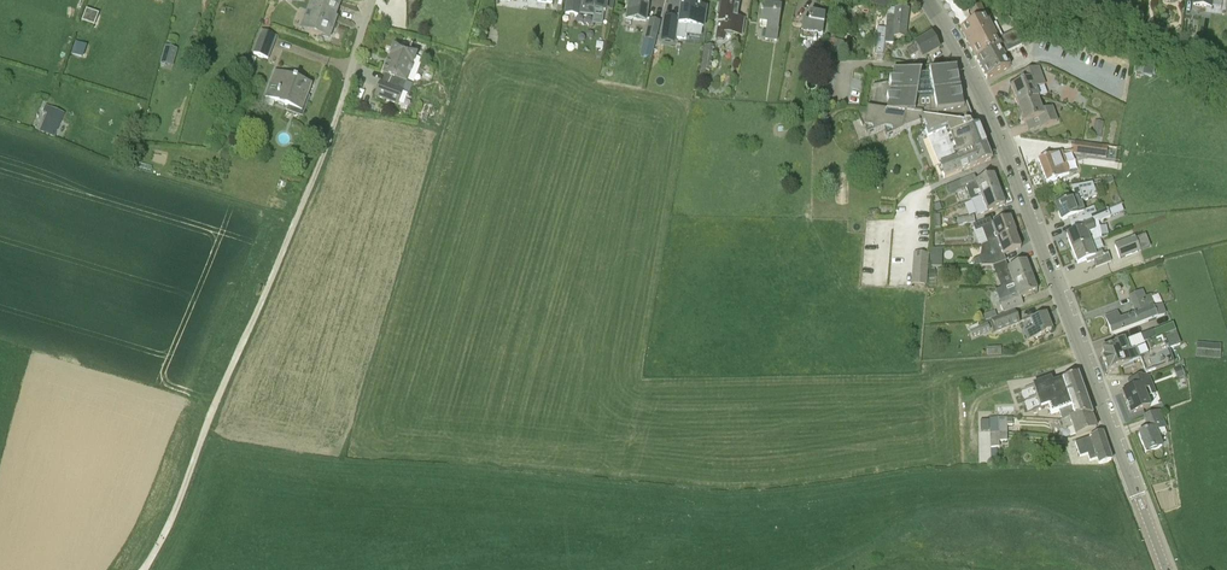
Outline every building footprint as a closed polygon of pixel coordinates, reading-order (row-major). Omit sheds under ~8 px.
[(327,0),(311,0),(300,28),(329,39),(334,25),(330,24),(332,18),(335,19),(340,5),(327,0)] [(565,14),(577,16),(577,15),(593,16),(594,10),(604,11),(606,0),(567,0),(565,13),(565,14)] [(649,4),(649,0),(632,0),(631,1),(629,1),(628,11),(647,14),(649,4)] [(705,18),(706,9),(700,8),(701,0),(683,0),(680,16),(680,19),(672,18),(669,38),(687,40),(689,26),(703,28),(705,18)] [(889,10),(893,0),(863,0),(889,10)] [(1193,5),(1212,8),(1213,0),(1194,0),(1193,5)] [(744,20),(737,19),(739,5),(722,2),(720,14),(719,23),(718,23),(716,40),(724,41),(725,34),(742,36),(744,20)] [(1003,37),(996,24),(990,27),(980,7),(970,12),(976,23),(961,31),(976,61),(1000,48),(1004,55),(1013,51),(1013,50),(1028,43),(1021,29),(1003,37)] [(82,16),(94,20),(97,14),(97,13),(87,9),(84,8),(82,16)] [(776,42),(778,29),(781,11),(762,8),(759,27),(762,27),(762,29),(766,30),(765,41),(776,42)] [(909,10),(897,9),(895,9),(894,18),(888,17),(885,43),(892,44),(892,37),(905,39),(909,10)] [(817,35),(823,35),(825,17),(810,15),(808,24),(803,23),(801,38),(816,41),(817,35)] [(645,40),(650,41),(656,43),(661,22),(650,19),(645,40)] [(277,37),(261,31),(253,54),(269,60),(277,37)] [(922,59),(929,55),(940,50),(932,36),(921,41),(907,49),(911,56),(919,52),(922,59)] [(829,40),(827,52),(838,54),(840,42),(830,40),(829,40)] [(78,41),(73,54),(84,58),(89,46),(78,41)] [(416,45),(410,43),(408,49),(414,51),(416,45)] [(407,83),(418,53),(395,44),(384,74),(393,77),(390,86),(381,83),(375,96),(399,105),(404,91),(403,91),(406,82),(407,83)] [(711,72),(715,47),(704,45),(701,70),(701,71),(701,76),(702,76),(701,79),(705,79),(707,71),(711,72)] [(171,63),(175,50),(165,48),(161,60),(171,63)] [(1010,68),(1004,55),(1000,48),(976,61),(977,61),(987,80),(998,74),(1010,68)] [(1134,73),(1143,75),(1144,66),(1135,65),(1134,73)] [(1144,66),(1143,75),(1153,77),(1154,68),(1144,66)] [(1018,107),(1038,99),(1039,99),(1036,90),(1046,86),(1039,68),(1020,75),(1022,83),(1011,88),(1018,107)] [(927,133),(970,125),(974,124),(967,104),(962,106),(959,91),(960,91),(960,90),(959,90),(955,71),(956,71),(956,70),(928,75),(928,76),(929,76),(929,79),(920,79),(921,76),(921,75),(893,71),(893,72),(894,72),(892,79),(890,80),(891,87),(891,91),(890,91),(890,92),(890,95),(887,96),(888,103),(887,111),(886,111),(886,112),(867,108),(867,110),(856,108),(864,129),(872,130),(874,134),(867,137),(868,138),(885,131),(887,138),(886,138),(887,139),(924,126),(927,133)] [(312,85),(294,78),(293,81),(277,75),(278,72),(276,71),(266,97),(267,98),(268,94),(277,97),(275,101),(302,112),(308,96),(310,97),(311,96),(308,95),(312,85)] [(1024,124),(1037,119),(1040,129),(1058,122),(1053,107),(1042,111),(1038,99),(1018,107),(1024,124)] [(41,131),(50,107),(45,105),(36,129),(41,131)] [(55,136),(64,113),(50,107),(41,131),(55,136)] [(817,114),(816,122),(825,123),(826,115),(817,114)] [(1103,125),(1094,124),(1092,137),(1100,139),(1103,125)] [(978,127),(971,129),(970,125),(927,133),(945,179),(991,161),(978,127)] [(1089,157),(1091,145),(1074,142),(1072,154),(1089,157)] [(1091,145),(1089,157),(1106,159),(1107,147),(1091,145)] [(1047,184),(1069,175),(1070,175),(1062,153),(1051,157),(1050,157),(1038,161),(1047,184)] [(982,180),(976,182),(974,176),(959,181),(961,188),(965,187),(971,202),(999,191),(993,176),(982,180)] [(1075,217),(1077,222),(1096,214),(1093,208),(1084,212),(1082,206),(1084,203),(1097,198),(1092,184),(1071,188),(1075,199),(1055,206),(1061,222),(1075,217)] [(977,217),(993,210),(1005,206),(999,191),(971,202),(977,217)] [(933,206),(936,213),(942,210),(939,204),(933,206)] [(1111,218),(1108,210),(1096,214),(1077,222),(1077,223),(1078,227),(1074,229),(1075,232),(1067,235),(1072,250),(1091,243),(1090,242),(1100,239),(1101,239),(1096,223),(1111,218)] [(958,226),(975,224),(974,216),(957,219),(958,226)] [(1015,234),(1009,219),(993,225),(990,219),(973,225),(975,232),(982,229),(987,244),(1015,234)] [(1004,255),(1021,249),(1015,234),(982,246),(980,257),(978,258),(979,259),(973,261),(975,267),(981,266),(993,266),(1006,261),(1004,255)] [(1141,252),(1135,236),(1114,244),(1120,260),(1141,252)] [(1077,264),(1090,260),(1091,263),(1094,262),(1096,268),(1111,263),(1108,254),(1104,256),(1102,250),(1104,249),(1100,239),(1090,242),(1091,243),(1072,250),(1077,264)] [(911,285),(926,286),(929,254),(913,253),(911,285)] [(1014,266),(1009,268),(1006,261),(993,266),(996,273),(999,272),(1001,278),(1011,275),(1014,284),(1031,277),(1026,262),(1014,266)] [(1021,298),(1026,296),(1037,292),(1031,277),(1014,284),(1016,290),(1007,293),(1010,302),(1001,305),(1004,313),(1024,306),(1021,298)] [(1151,295),(1145,297),(1143,292),(1130,297),(1136,315),(1120,321),(1117,314),(1106,318),(1112,335),(1166,315),(1162,305),(1156,307),(1151,295)] [(1000,316),(1004,329),(1018,324),(1014,311),(1000,316)] [(1027,341),(1033,339),(1045,335),(1044,333),(1051,330),(1046,315),(1030,322),(1033,329),(1024,332),(1027,341)] [(1000,316),(997,317),(991,319),(996,331),(1004,329),(1000,316)] [(991,331),(988,323),(979,327),(978,324),(969,328),(973,339),(991,331)] [(1144,344),(1156,339),(1153,331),(1141,335),(1144,344)] [(1174,364),(1169,349),(1181,344),(1176,332),(1156,339),(1144,344),(1145,346),(1136,349),(1137,351),(1140,360),(1142,364),(1143,369),(1145,374),(1174,364)] [(1130,353),(1125,341),(1124,339),(1115,343),(1116,345),(1102,350),(1105,358),(1102,359),(1107,373),(1140,360),(1137,351),(1130,353)] [(1220,359),(1222,344),(1197,342),(1196,357),(1220,359)] [(989,355),(1003,354),(1003,346),(989,347),(989,355)] [(1185,377),(1181,368),(1173,371),(1177,379),(1185,377)] [(1092,417),(1087,403),(1078,376),(1053,384),(1051,379),(1032,385),(1040,409),(1041,409),(1043,413),(1050,410),(1051,414),(1059,411),(1062,421),(1069,418),(1092,417)] [(1131,415),(1151,407),(1144,390),(1148,389),(1153,387),(1148,376),(1139,377),(1128,381),(1131,389),(1122,393),(1131,415)] [(1024,388),(1026,396),(1034,394),(1032,387),(1024,388)] [(1146,454),(1162,448),(1156,432),(1167,428),(1160,411),(1144,417),(1150,431),(1138,435),(1146,454)] [(1075,437),(1085,433),(1096,429),(1092,417),(1069,418),(1062,421),(1059,422),(1062,430),(1072,427),(1075,437)] [(989,434),(1007,433),(1007,425),(1012,425),(1012,418),(989,418),(989,434)] [(991,448),(997,448),(1000,448),(1000,441),(1007,441),(1007,433),(989,434),(990,448),(991,448)] [(1098,465),(1100,465),(1111,462),(1103,434),(1091,437),(1089,438),(1075,442),(1080,457),(1088,454),(1090,461),(1096,459),(1098,465)]
